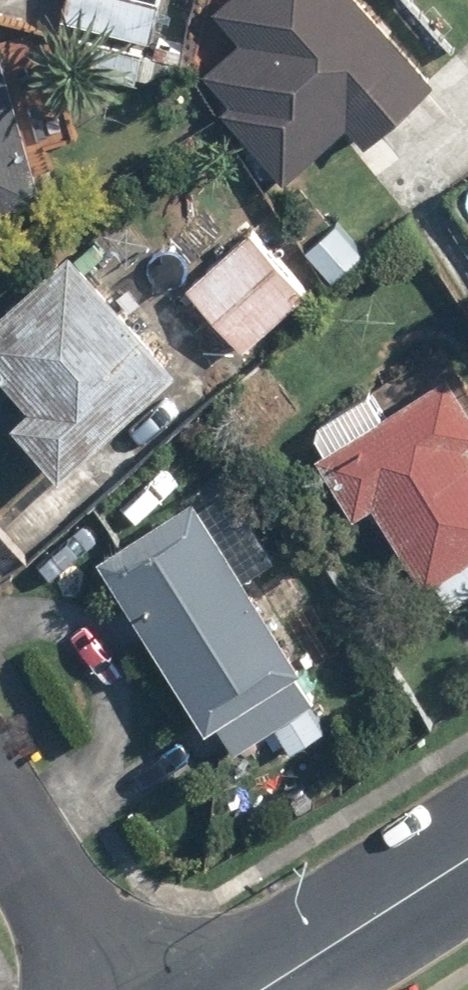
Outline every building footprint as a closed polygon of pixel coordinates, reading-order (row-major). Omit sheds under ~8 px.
[(55,29),(153,48),(162,0),(61,0),(55,29)] [(358,0),(221,0),(216,5),(241,33),(195,74),(289,178),(346,126),(361,143),(430,80),(358,0)] [(1,41),(0,41),(0,215),(46,202),(35,162),(75,150),(41,29),(1,41)] [(366,252),(337,221),(302,253),(331,285),(366,252)] [(306,296),(250,231),(182,289),(239,354),(306,296)] [(174,371),(66,253),(0,314),(0,366),(32,401),(8,423),(58,477),(5,525),(36,559),(107,494),(77,460),(174,371)] [(353,513),(372,502),(440,616),(467,600),(467,446),(465,440),(467,439),(467,394),(453,370),(384,412),(371,389),(303,430),(353,513)] [(220,760),(273,727),(290,754),(326,731),(310,704),(316,701),(240,579),(275,557),(226,478),(95,559),(220,760)]
